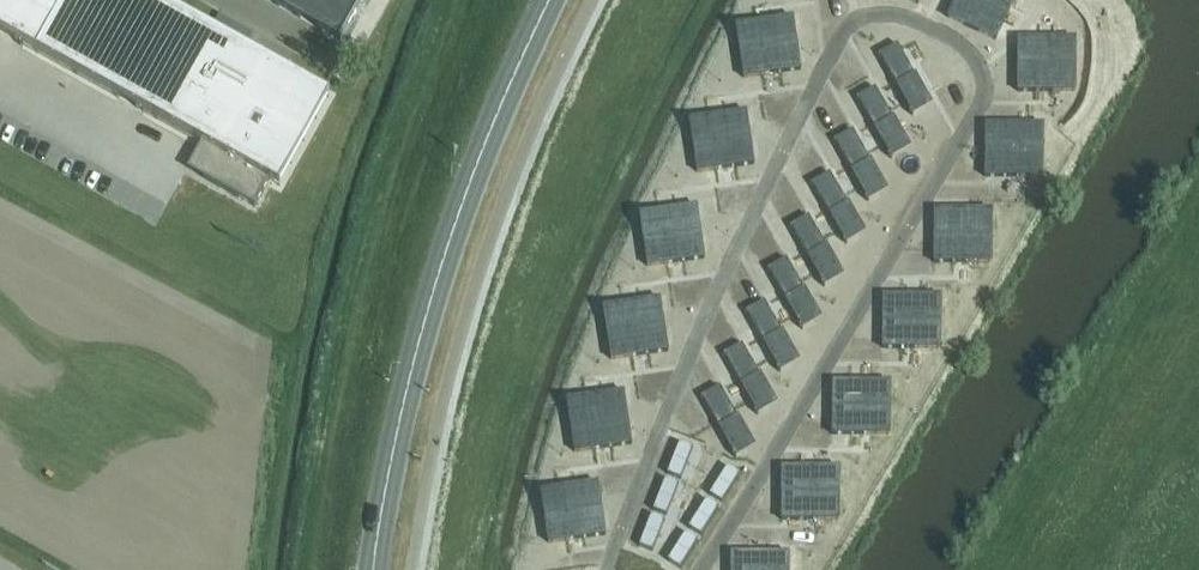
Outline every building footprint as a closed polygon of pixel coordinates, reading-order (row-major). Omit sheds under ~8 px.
[(320,89),(323,84),(271,55),(269,60),(161,0),(0,0),(0,31),(217,152),(203,177),(255,206),(269,180),(280,186),(331,96),(320,89)] [(341,41),(363,0),(267,0),(341,41)] [(947,18),(995,40),(1013,0),(955,0),(947,18)] [(791,17),(735,26),(743,78),(799,69),(791,17)] [(1018,37),(1017,90),(1074,90),(1075,38),(1018,37)] [(897,44),(879,54),(913,115),(931,104),(897,44)] [(875,87),(856,97),(890,158),(909,147),(875,87)] [(745,112),(688,121),(696,173),(753,164),(745,112)] [(985,123),(985,176),(1042,177),(1043,124),(985,123)] [(853,130),(834,140),(868,200),(887,190),(853,130)] [(830,173),(812,183),(846,243),(864,233),(830,173)] [(695,207),(638,216),(646,268),(703,259),(695,207)] [(934,210),(934,262),(991,263),(991,210),(934,210)] [(808,215),(790,226),(824,286),(842,276),(808,215)] [(786,258),(767,269),(801,329),(820,319),(786,258)] [(883,296),(882,348),(940,349),(940,296),(883,296)] [(658,300),(602,309),(610,361),(666,352),(658,300)] [(763,301),(745,311),(779,372),(797,362),(763,301)] [(741,344),(723,354),(757,415),(775,404),(741,344)] [(832,382),(831,434),(889,435),(889,382),(832,382)] [(719,387),(700,397),(734,457),(753,447),(719,387)] [(622,393),(565,402),(574,454),(630,445),(622,393)] [(679,444),(666,475),(680,480),(692,449),(679,444)] [(726,468),(708,497),(721,504),(739,476),(726,468)] [(781,468),(780,520),(838,521),(838,468),(781,468)] [(665,480),(652,511),(666,516),(678,485),(665,480)] [(596,485),(539,493),(547,545),(604,537),(596,485)] [(706,501),(688,529),(700,537),(718,508),(706,501)] [(651,515),(638,547),(652,552),(664,521),(651,515)] [(685,533),(667,562),(679,569),(697,541),(685,533)] [(730,569),(787,569),(787,554),(730,554),(730,569)]
